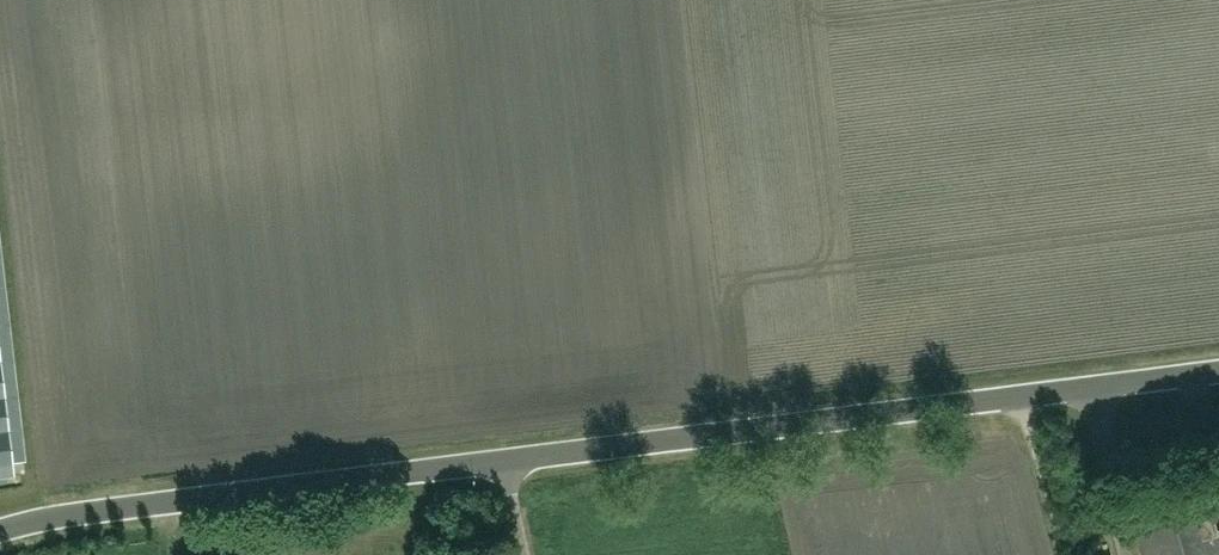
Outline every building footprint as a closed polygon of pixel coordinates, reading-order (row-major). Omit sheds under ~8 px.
[(14,474),(0,355),(0,476),(14,474)] [(1133,514),(1145,554),(1218,554),(1218,527),(1212,507),(1203,510),(1195,481),(1145,496),(1149,509),(1133,514)]
